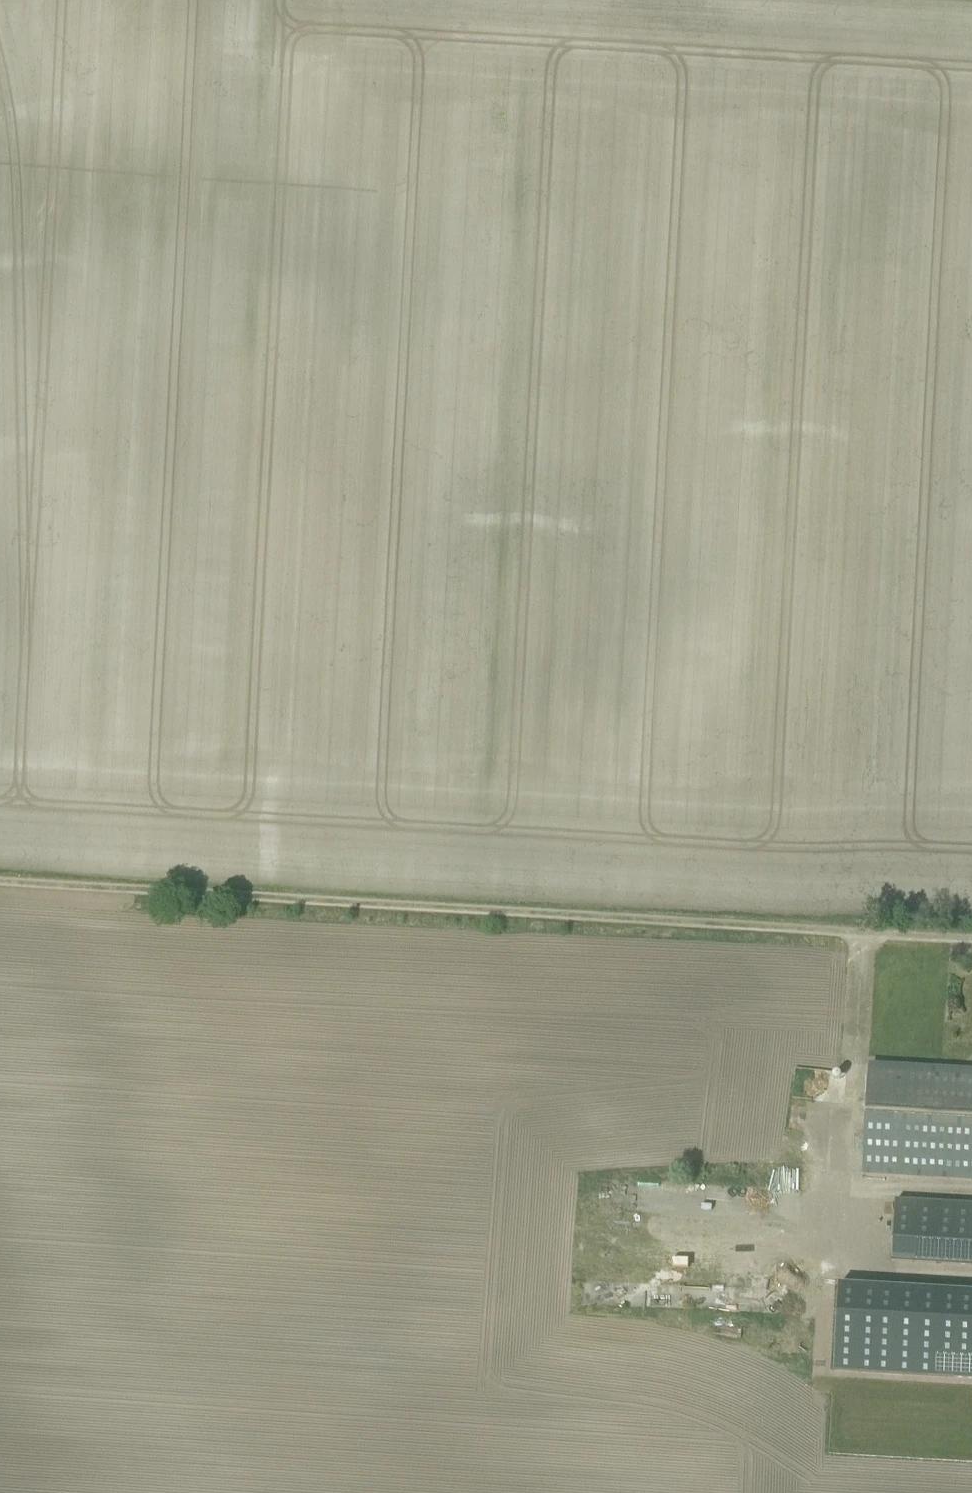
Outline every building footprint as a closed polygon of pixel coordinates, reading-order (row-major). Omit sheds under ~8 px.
[(867,1102),(863,1174),(971,1181),(971,1070),(869,1064),(867,1102)] [(895,1203),(891,1264),(971,1268),(971,1207),(895,1203)] [(971,1382),(971,1296),(838,1288),(833,1364),(834,1364),(833,1375),(971,1382)]
